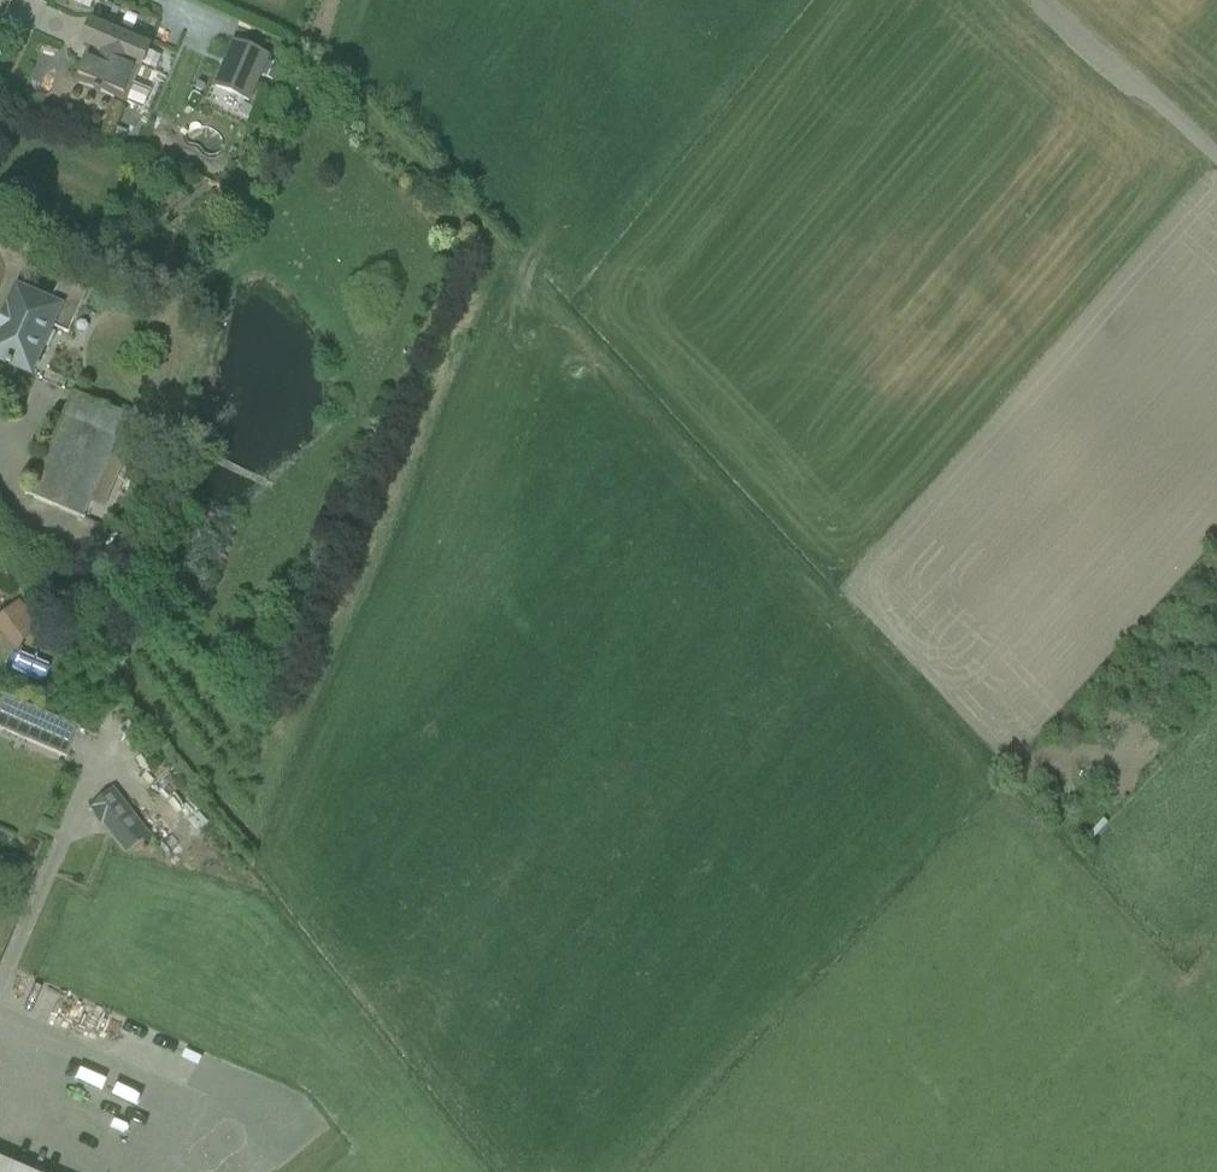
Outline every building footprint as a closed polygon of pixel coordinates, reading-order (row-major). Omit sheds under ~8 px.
[(130,106),(155,46),(91,19),(80,45),(89,49),(75,83),(130,106)] [(275,111),(300,50),(262,34),(237,95),(275,111)] [(35,382),(58,329),(71,335),(91,290),(64,278),(53,304),(18,288),(0,328),(0,367),(35,382)] [(97,389),(65,494),(129,513),(161,408),(97,389)] [(18,620),(42,646),(66,625),(42,599),(18,620)] [(29,691),(16,726),(92,756),(106,721),(29,691)] [(147,739),(162,741),(165,724),(150,721),(147,739)] [(157,848),(173,831),(131,792),(115,809),(157,848)] [(0,1162),(0,1171),(24,1171),(0,1162)]
